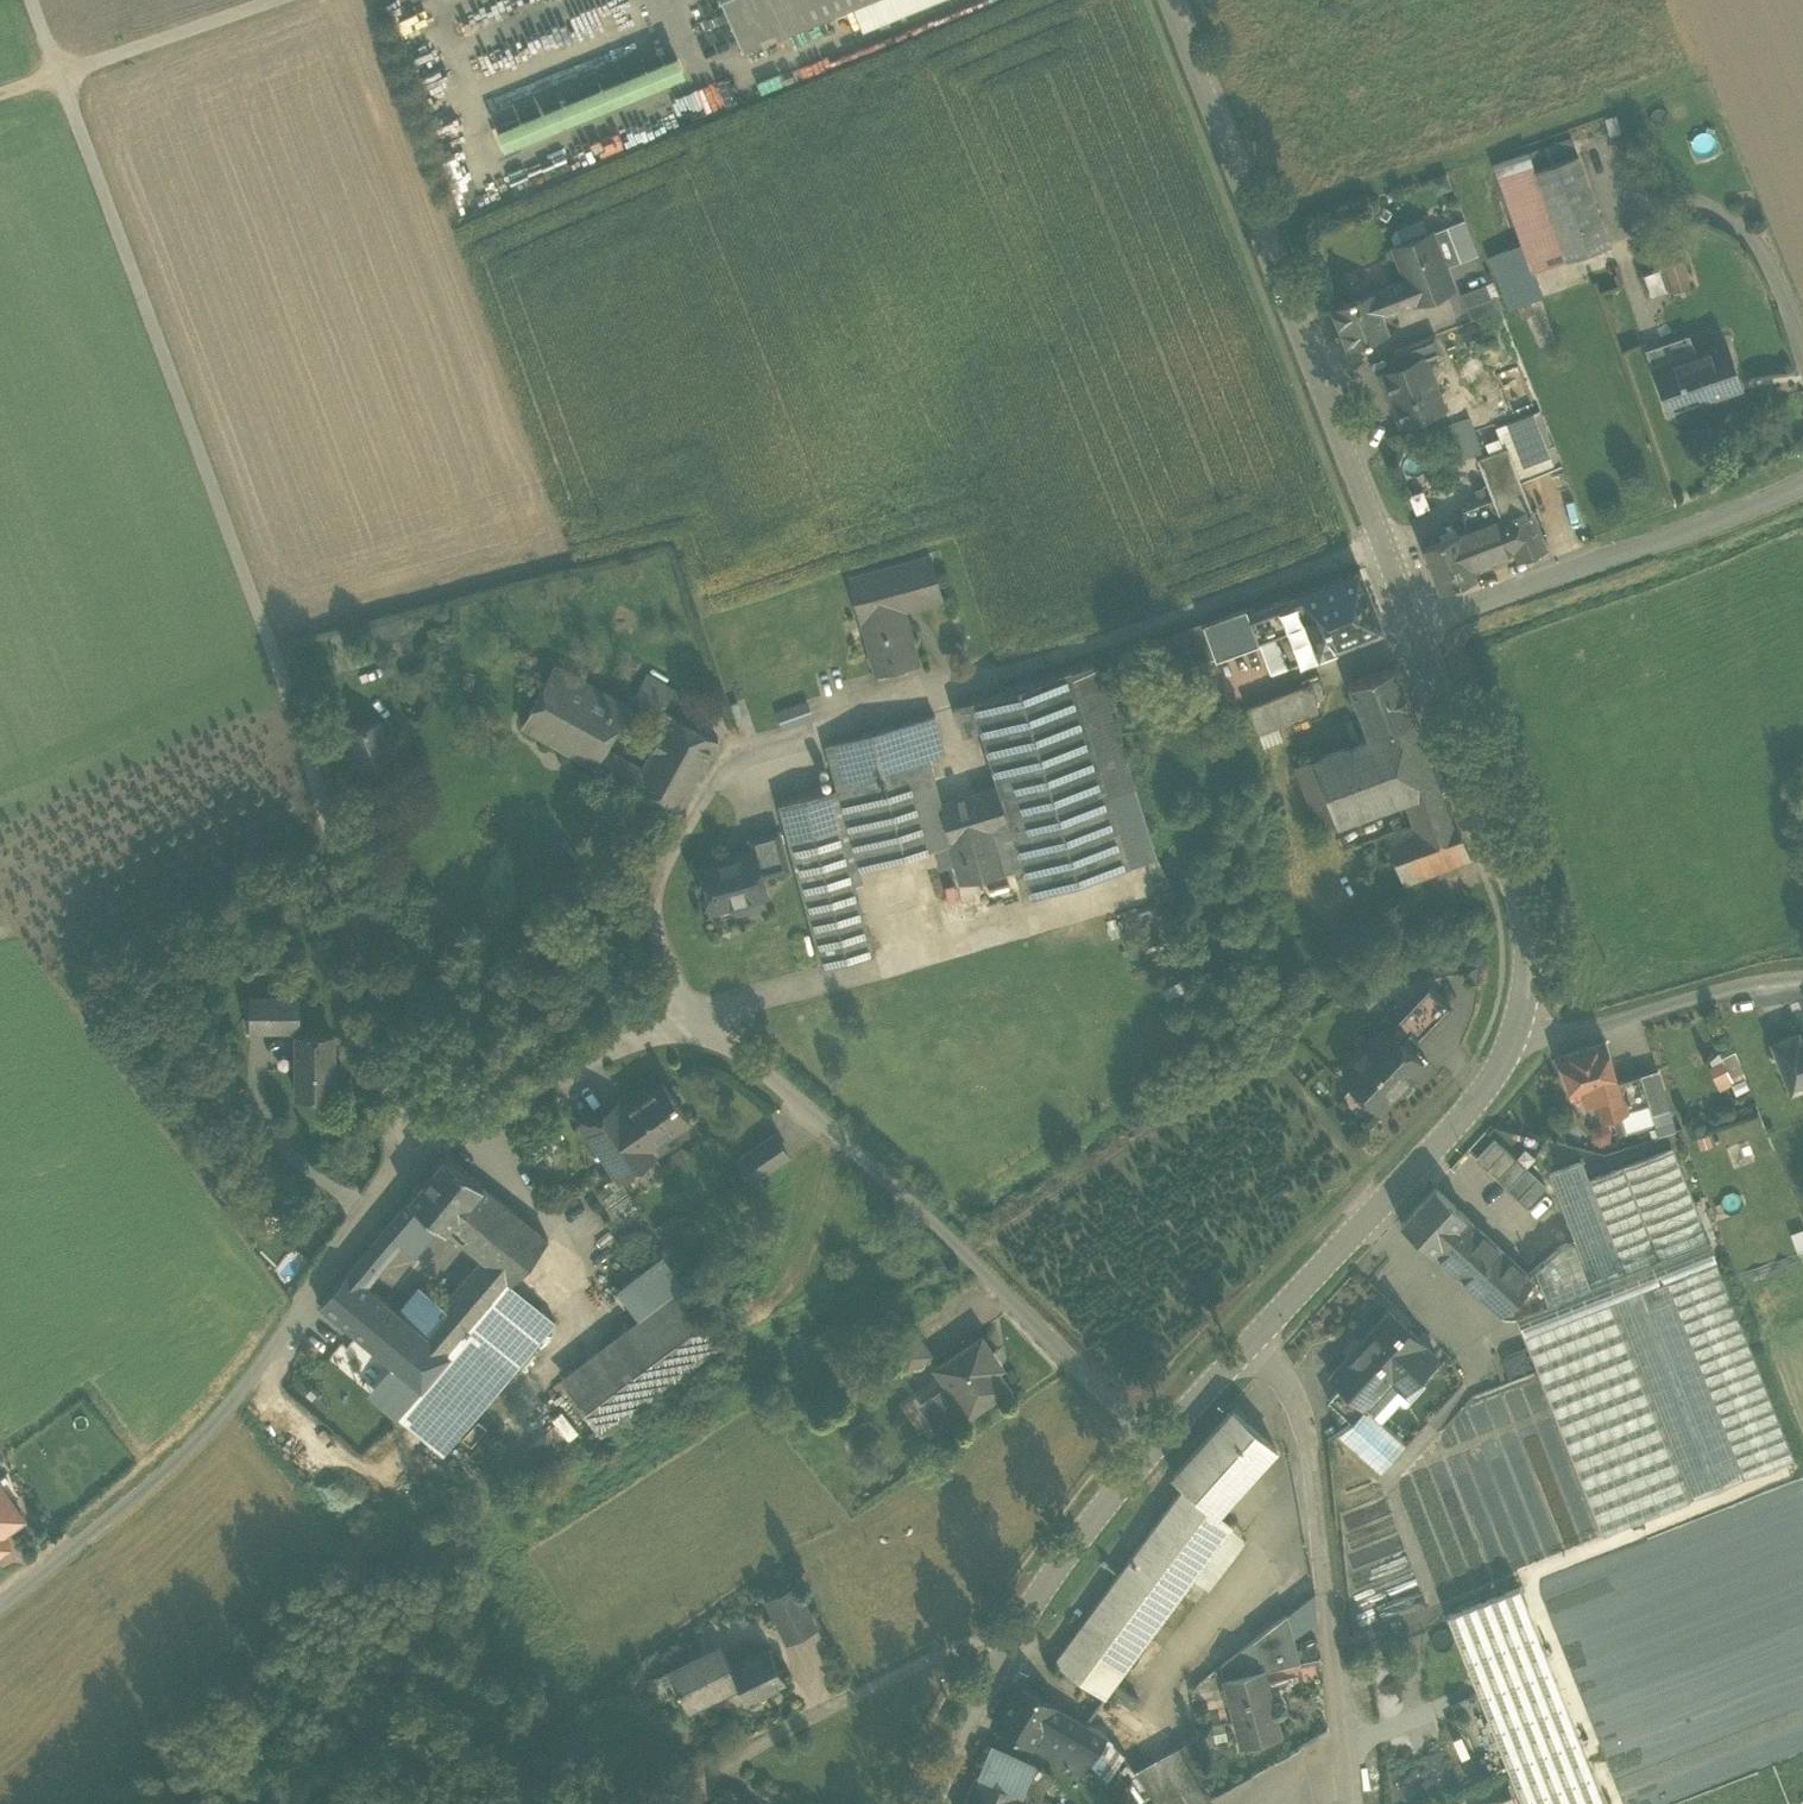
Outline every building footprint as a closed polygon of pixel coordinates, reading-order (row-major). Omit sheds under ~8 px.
[(743,48),(858,0),(723,0),(743,48)] [(693,77),(684,53),(654,63),(649,47),(493,101),(507,142),(693,77)] [(1571,136),(1528,151),(1534,168),(1577,153),(1571,136)] [(1528,151),(1493,164),(1531,270),(1566,258),(1534,168),(1528,151)] [(1577,153),(1534,168),(1566,258),(1609,243),(1577,153)] [(1663,225),(1650,230),(1656,247),(1669,242),(1663,225)] [(1460,261),(1446,226),(1431,232),(1444,267),(1460,261)] [(1430,232),(1393,247),(1405,277),(1415,301),(1415,302),(1434,294),(1440,280),(1448,277),(1444,267),(1431,232),(1430,232)] [(1529,299),(1510,248),(1491,256),(1510,307),(1529,299)] [(1649,295),(1689,282),(1681,258),(1641,271),(1649,295)] [(1405,277),(1330,307),(1347,349),(1388,332),(1382,314),(1415,301),(1405,277)] [(1485,284),(1460,293),(1471,319),(1501,307),(1496,294),(1490,297),(1485,284)] [(1433,334),(1393,350),(1400,367),(1424,357),(1425,359),(1440,352),(1433,334)] [(1726,342),(1695,353),(1691,338),(1648,354),(1667,410),(1741,384),(1726,342)] [(1400,367),(1382,374),(1401,423),(1421,415),(1418,408),(1439,400),(1432,382),(1434,381),(1425,359),(1424,357),(1400,367)] [(1539,411),(1495,428),(1504,448),(1507,447),(1520,481),(1561,464),(1553,444),(1552,444),(1539,411)] [(1468,419),(1450,426),(1459,453),(1478,447),(1468,419)] [(1504,448),(1478,458),(1492,494),(1500,517),(1530,506),(1520,482),(1520,481),(1507,447),(1504,448)] [(1471,528),(1423,547),(1439,590),(1476,576),(1472,564),(1513,549),(1500,517),(1492,494),(1463,505),(1471,528)] [(1530,506),(1500,517),(1513,549),(1517,560),(1546,548),(1530,506)] [(930,555),(849,577),(861,619),(862,618),(876,672),(918,661),(904,607),(942,597),(930,555)] [(1359,570),(1297,594),(1319,652),(1381,628),(1359,570)] [(1297,594),(1248,613),(1258,638),(1270,671),(1319,652),(1297,594)] [(1246,609),(1205,623),(1216,653),(1258,638),(1248,613),(1246,609)] [(1205,623),(1161,640),(1172,670),(1216,653),(1205,623)] [(628,702),(555,662),(522,723),(634,784),(644,764),(605,743),(628,702)] [(1096,664),(955,706),(963,732),(979,727),(997,785),(983,789),(994,828),(1051,811),(1051,810),(1103,794),(1134,785),(1096,664)] [(1395,665),(1349,682),(1368,732),(1415,715),(1415,714),(1414,714),(1395,665)] [(674,687),(647,671),(636,690),(663,706),(674,687)] [(1319,677),(1308,682),(1314,698),(1325,693),(1319,677)] [(1308,682),(1248,706),(1259,734),(1318,710),(1314,698),(1308,682)] [(807,699),(777,710),(783,727),(813,716),(807,699)] [(718,738),(673,712),(644,764),(634,784),(678,809),(718,738)] [(935,715),(827,745),(838,787),(860,866),(950,841),(939,801),(941,801),(925,744),(941,740),(935,715)] [(1415,715),(1368,732),(1370,738),(1313,759),(1337,824),(1404,800),(1413,823),(1451,808),(1415,715)] [(378,721),(351,732),(365,769),(393,759),(378,721)] [(1313,759),(1292,766),(1316,832),(1337,824),(1313,759)] [(838,787),(779,802),(822,963),(874,949),(852,868),(860,866),(838,787)] [(941,801),(939,801),(950,841),(960,879),(1004,867),(994,828),(983,789),(941,801)] [(1103,794),(1051,810),(1051,811),(994,828),(1004,867),(1025,862),(1033,890),(1124,862),(1103,794)] [(1451,808),(1413,823),(1384,834),(1403,882),(1419,876),(1470,856),(1452,810),(1451,808)] [(778,827),(749,835),(753,850),(755,849),(761,873),(789,866),(778,827)] [(753,850),(703,863),(708,881),(704,882),(711,906),(731,900),(735,903),(747,900),(749,895),(766,891),(761,873),(755,849),(753,850)] [(1419,876),(1403,882),(1409,896),(1424,890),(1419,876)] [(1428,984),(1386,1028),(1402,1043),(1411,1034),(1418,1041),(1451,1006),(1428,984)] [(297,997),(252,998),(252,1028),(297,1027),(297,997)] [(1386,1028),(1342,1074),(1379,1110),(1397,1092),(1398,1093),(1402,1093),(1410,1083),(1410,1079),(1409,1078),(1424,1063),(1402,1043),(1386,1028)] [(1800,1039),(1797,1033),(1772,1042),(1791,1090),(1802,1086),(1802,1038),(1800,1039)] [(333,1092),(333,1034),(297,1034),(297,1093),(333,1092)] [(1606,1043),(1559,1057),(1571,1095),(1592,1089),(1601,1118),(1616,1114),(1626,1111),(1618,1082),(1606,1043)] [(1734,1049),(1710,1059),(1722,1088),(1746,1079),(1734,1049)] [(1656,1070),(1640,1075),(1649,1104),(1654,1122),(1670,1117),(1656,1070)] [(1640,1075),(1618,1082),(1626,1111),(1649,1104),(1640,1075)] [(623,1109),(622,1110),(648,1146),(649,1145),(689,1117),(663,1081),(623,1109)] [(648,1146),(622,1110),(623,1109),(618,1102),(599,1116),(596,1112),(582,1122),(619,1175),(653,1152),(649,1145),(648,1146)] [(1626,1111),(1616,1114),(1622,1131),(1654,1122),(1649,1104),(1626,1111)] [(1609,1124),(1590,1122),(1589,1140),(1608,1141),(1609,1124)] [(773,1132),(738,1156),(754,1180),(789,1155),(773,1132)] [(1536,1178),(1495,1139),(1476,1159),(1517,1198),(1536,1178)] [(1673,1147),(1621,1166),(1657,1258),(1657,1259),(1708,1239),(1673,1147)] [(482,1183),(445,1153),(409,1197),(439,1223),(445,1227),(446,1227),(482,1183)] [(1582,1159),(1548,1173),(1573,1240),(1590,1284),(1624,1271),(1589,1178),(1582,1159)] [(1621,1166),(1589,1178),(1624,1271),(1657,1258),(1621,1166)] [(1536,1178),(1517,1198),(1527,1207),(1546,1187),(1536,1178)] [(548,1237),(482,1183),(446,1227),(482,1257),(511,1281),(548,1237)] [(1520,1266),(1435,1187),(1401,1224),(1485,1302),(1520,1266)] [(439,1223),(409,1197),(390,1220),(405,1233),(420,1246),(439,1223)] [(390,1220),(348,1270),(364,1283),(405,1233),(390,1220)] [(588,1239),(587,1241),(588,1243),(590,1245),(592,1246),(594,1245),(596,1243),(597,1241),(596,1239),(594,1237),(592,1236),(590,1237),(588,1239)] [(1624,1271),(1590,1284),(1573,1240),(1559,1246),(1528,1274),(1535,1280),(1558,1303),(1516,1318),(1522,1334),(1523,1333),(1602,1534),(1692,1498),(1613,1298),(1665,1278),(1744,1478),(1794,1458),(1715,1258),(1716,1258),(1709,1238),(1708,1239),(1657,1259),(1657,1258),(1624,1271)] [(607,1250),(605,1248),(602,1248),(599,1249),(598,1251),(598,1254),(600,1256),(603,1257),(606,1256),(607,1253),(607,1250)] [(482,1257),(421,1329),(450,1353),(487,1309),(511,1281),(482,1257)] [(1520,1266),(1485,1302),(1500,1316),(1535,1280),(1528,1274),(1520,1266)] [(364,1283),(348,1270),(320,1304),(324,1307),(378,1351),(421,1387),(450,1353),(421,1329),(364,1283)] [(1665,1278),(1613,1298),(1692,1498),(1744,1478),(1665,1278)] [(1535,1280),(1500,1316),(1507,1317),(1512,1318),(1516,1318),(1558,1303),(1535,1280)] [(677,1288),(562,1375),(602,1428),(717,1342),(677,1288)] [(378,1351),(324,1307),(301,1335),(355,1379),(378,1351)] [(421,1387),(398,1415),(438,1448),(527,1342),(487,1309),(450,1353),(421,1387)] [(1437,1356),(1388,1311),(1330,1375),(1341,1385),(1365,1407),(1365,1408),(1366,1407),(1380,1419),(1399,1399),(1405,1404),(1425,1382),(1418,1376),(1437,1356)] [(913,1327),(888,1343),(906,1369),(930,1353),(913,1327)] [(981,1336),(936,1367),(946,1382),(924,1398),(945,1428),(967,1413),(967,1414),(1008,1386),(989,1357),(994,1354),(981,1336)] [(378,1351),(355,1379),(398,1415),(421,1387),(378,1351)] [(1365,1407),(1341,1385),(1328,1399),(1352,1421),(1365,1407)] [(1380,1419),(1366,1407),(1365,1408),(1365,1407),(1352,1421),(1337,1433),(1380,1472),(1406,1442),(1380,1419)] [(1185,1485),(1218,1512),(1275,1448),(1232,1410),(1174,1476),(1185,1485)] [(24,1516),(0,1484),(0,1534),(24,1516)] [(1218,1512),(1185,1485),(1054,1662),(1105,1698),(1232,1525),(1218,1512)] [(1297,1571),(1276,1588),(1292,1609),(1313,1592),(1297,1571)] [(795,1584),(767,1599),(787,1639),(816,1625),(795,1584)] [(1447,1614),(1521,1803),(1604,1803),(1519,1586),(1447,1614)] [(1285,1614),(1241,1650),(1247,1673),(1263,1669),(1263,1671),(1298,1661),(1285,1614)] [(732,1664),(730,1665),(739,1685),(747,1699),(785,1680),(768,1646),(732,1664)] [(712,1648),(668,1670),(678,1689),(677,1690),(678,1693),(680,1692),(689,1710),(739,1685),(730,1665),(732,1664),(731,1662),(722,1667),(712,1648)] [(1241,1650),(1221,1665),(1224,1679),(1247,1673),(1241,1650)] [(1247,1673),(1224,1679),(1242,1745),(1280,1735),(1263,1671),(1263,1669),(1247,1673)] [(1052,1705),(1020,1686),(998,1724),(1014,1734),(1013,1735),(1016,1737),(1017,1735),(1030,1743),(1030,1742),(1052,1705)] [(1106,1736),(1052,1705),(1030,1742),(1042,1749),(1051,1734),(1093,1758),(1106,1736)] [(1093,1758),(1051,1734),(1042,1749),(1084,1773),(1093,1758)] [(1135,1773),(1156,1803),(1199,1803),(1207,1799),(1205,1794),(1206,1794),(1197,1738),(1135,1773)] [(1035,1765),(991,1745),(977,1774),(1021,1795),(1022,1795),(1035,1765)] [(977,1774),(963,1803),(1017,1803),(1021,1795),(977,1774)] [(1021,1795),(1017,1803),(1041,1803),(1022,1795),(1021,1795)]
